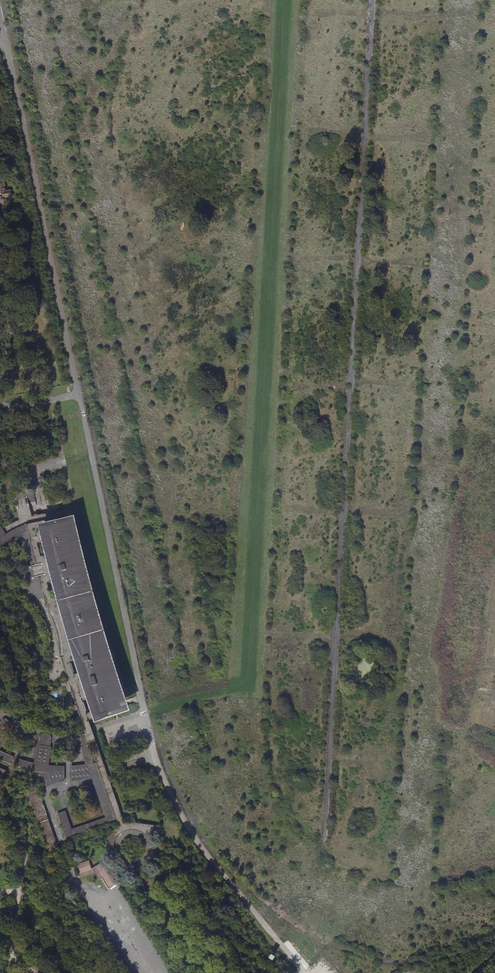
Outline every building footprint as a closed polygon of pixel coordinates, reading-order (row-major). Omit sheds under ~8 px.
[(0,181),(0,204),(6,204),(6,198),(11,197),(10,190),(6,191),(5,180),(0,181)] [(28,495),(31,506),(37,504),(34,493),(28,495)] [(82,722),(89,720),(131,706),(118,667),(102,615),(91,574),(75,506),(32,516),(29,504),(15,507),(18,519),(11,523),(2,528),(6,534),(10,532),(14,530),(18,528),(26,525),(28,532),(30,542),(45,600),(46,605),(49,612),(55,625),(58,635),(60,644),(61,651),(61,657),(66,672),(82,722)] [(8,542),(19,536),(28,532),(26,525),(18,528),(14,530),(10,532),(6,534),(1,537),(0,538),(0,548),(8,542)] [(0,724),(0,730),(7,735),(14,724),(4,718),(0,724)] [(96,763),(117,823),(117,822),(118,826),(115,829),(111,834),(109,838),(107,845),(106,848),(114,848),(116,843),(119,837),(122,834),(127,831),(132,831),(137,831),(141,832),(145,834),(147,837),(153,832),(159,833),(160,827),(155,825),(144,823),(137,823),(130,823),(125,823),(107,773),(89,720),(82,722),(86,733),(89,744),(96,763)] [(40,731),(38,744),(50,746),(52,733),(40,731)] [(80,735),(82,746),(89,744),(86,733),(80,735)] [(47,762),(50,746),(38,744),(36,760),(47,762)] [(117,823),(96,763),(94,763),(89,744),(82,746),(87,765),(71,767),(72,779),(93,777),(106,818),(71,830),(65,812),(58,814),(67,839),(117,823)] [(0,752),(0,759),(1,759),(11,764),(13,758),(7,756),(1,753),(0,752)] [(125,773),(118,755),(115,757),(118,764),(116,764),(117,768),(119,767),(121,774),(125,773)] [(51,767),(47,766),(42,765),(35,764),(31,763),(19,760),(17,766),(31,770),(43,773),(48,773),(51,785),(63,780),(63,767),(58,767),(51,767)] [(7,775),(9,771),(0,767),(0,772),(7,775)] [(27,793),(27,794),(37,823),(38,822),(47,846),(46,847),(48,854),(57,851),(55,844),(57,843),(38,789),(27,793)] [(89,860),(76,865),(80,878),(95,872),(100,879),(102,877),(109,888),(119,882),(106,860),(91,868),(89,860)]
